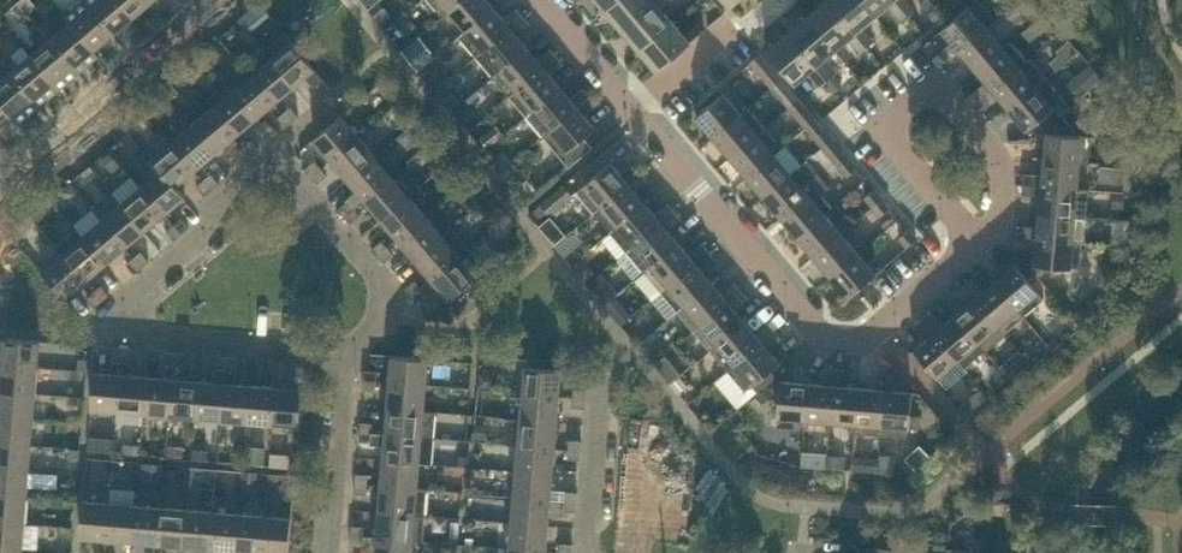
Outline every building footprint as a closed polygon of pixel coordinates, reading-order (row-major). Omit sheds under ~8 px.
[(22,19),(29,12),(20,0),(12,7),(22,19)] [(29,12),(37,6),(32,0),(20,0),(29,12)] [(95,49),(114,32),(87,0),(84,0),(65,15),(70,21),(70,20),(94,49),(95,49)] [(134,15),(121,0),(87,0),(114,32),(134,15)] [(152,0),(121,0),(134,15),(152,0)] [(383,13),(402,8),(400,0),(379,0),(383,13)] [(450,10),(461,0),(430,0),(443,16),(450,10)] [(450,10),(466,30),(494,6),(489,0),(461,0),(450,10)] [(606,9),(617,0),(599,0),(606,9)] [(606,9),(623,29),(657,0),(617,0),(606,9)] [(670,0),(657,0),(623,29),(640,49),(673,21),(662,7),(670,0)] [(867,46),(829,0),(825,0),(808,15),(836,48),(849,37),(861,51),(867,46)] [(875,15),(863,0),(829,0),(867,46),(874,40),(862,26),(875,15)] [(907,12),(897,0),(863,0),(875,15),(889,3),(901,18),(907,12)] [(907,12),(913,7),(908,0),(897,0),(907,12)] [(946,60),(987,25),(969,5),(942,28),(952,41),(940,52),(946,60)] [(466,30),(460,36),(464,40),(476,55),(524,15),(517,8),(504,18),(494,6),(466,30)] [(518,34),(530,23),(524,15),(483,50),(476,55),(493,75),(500,70),(528,46),(518,34)] [(822,60),(836,48),(808,15),(788,32),(828,79),(834,74),(822,60)] [(407,33),(410,31),(414,27),(405,16),(397,22),(407,33)] [(95,49),(94,49),(70,20),(70,21),(50,37),(79,71),(100,54),(95,49)] [(698,22),(684,34),(673,21),(640,49),(658,70),(691,42),(690,41),(704,29),(698,22)] [(40,25),(30,34),(40,46),(31,54),(59,88),(79,71),(50,37),(40,25)] [(976,69),(1004,45),(987,25),(946,60),(953,68),(966,57),(976,69)] [(285,31),(264,48),(271,57),(275,61),(295,85),(306,75),(315,86),(317,84),(324,78),(315,68),(315,67),(312,64),(285,31)] [(821,85),(828,79),(788,32),(767,50),(795,83),(809,70),(821,85)] [(980,99),(1021,65),(1027,60),(1010,40),(1004,45),(976,69),(986,81),(973,91),(980,99)] [(1069,56),(1077,50),(1071,42),(1063,49),(1069,56)] [(213,43),(202,52),(211,63),(223,54),(213,43)] [(500,70),(493,75),(510,95),(516,89),(534,75),(557,55),(551,47),(538,58),(528,46),(508,63),(500,70)] [(39,105),(59,88),(31,54),(19,63),(15,58),(6,65),(25,88),(39,105)] [(551,74),(564,63),(557,55),(516,89),(510,95),(527,115),(561,86),(551,74)] [(275,101),(295,85),(271,57),(252,74),(275,101)] [(762,74),(769,68),(760,57),(752,63),(762,74)] [(25,88),(6,65),(0,70),(0,98),(15,116),(14,116),(19,122),(39,105),(25,88)] [(1009,108),(1037,85),(1021,65),(980,99),(986,107),(999,96),(1009,108)] [(765,77),(772,87),(782,78),(774,69),(765,77)] [(255,118),(275,101),(252,74),(232,90),(255,118)] [(1037,85),(1009,108),(1027,129),(1037,121),(1043,128),(1052,120),(1060,112),(1070,104),(1047,77),(1037,85)] [(325,94),(333,88),(324,78),(317,84),(325,94)] [(782,78),(772,87),(780,96),(790,88),(782,78)] [(527,115),(526,115),(543,135),(550,129),(556,124),(559,122),(578,106),(591,95),(584,87),(571,98),(561,86),(527,115)] [(235,135),(255,118),(232,90),(212,107),(235,135)] [(845,118),(862,105),(851,91),(834,104),(845,118)] [(714,136),(742,113),(724,92),(696,115),(714,136)] [(14,116),(15,116),(0,98),(0,128),(14,116)] [(789,106),(806,127),(816,118),(799,98),(789,106)] [(292,122),(300,116),(291,106),(284,112),(292,122)] [(550,129),(543,135),(569,166),(593,146),(584,136),(595,127),(578,106),(559,122),(556,124),(550,129)] [(215,152),(235,135),(212,107),(192,124),(215,152)] [(730,156),(765,127),(749,107),(742,113),(714,136),(730,156)] [(285,128),(292,122),(284,112),(277,118),(285,128)] [(1069,134),(1070,124),(1060,112),(1052,120),(1043,128),(1046,132),(1044,159),(1080,162),(1089,163),(1091,135),(1069,134)] [(332,159),(360,135),(342,115),(315,138),(332,159)] [(816,118),(806,127),(814,136),(824,128),(816,118)] [(195,168),(215,152),(192,124),(172,141),(195,168)] [(747,176),(775,153),(782,147),(765,127),(730,156),(747,176)] [(349,178),(376,155),(360,135),(332,159),(349,178)] [(840,166),(849,158),(832,138),(823,146),(832,157),(840,166)] [(252,155),(260,149),(252,139),(244,146),(252,155)] [(175,185),(176,184),(195,168),(172,141),(151,158),(160,169),(161,168),(175,185)] [(245,162),(252,155),(244,146),(237,152),(245,162)] [(764,196),(792,172),(775,153),(747,176),(764,196)] [(351,196),(348,199),(349,200),(355,207),(365,198),(393,175),(376,155),(349,178),(355,186),(358,190),(357,191),(351,196)] [(849,158),(840,166),(848,175),(857,167),(849,158)] [(1078,188),(1080,162),(1044,159),(1042,185),(1078,188)] [(312,176),(321,167),(315,160),(305,169),(312,176)] [(629,182),(628,181),(611,161),(583,184),(584,185),(577,191),(594,211),(629,182)] [(318,183),(328,175),(321,167),(312,176),(318,183)] [(781,216),(815,186),(799,167),(792,172),(764,196),(781,216)] [(176,184),(175,185),(161,168),(160,169),(141,185),(165,213),(186,195),(176,184)] [(635,189),(648,178),(641,170),(628,181),(629,182),(594,211),(611,230),(617,225),(645,201),(635,189)] [(213,189),(220,183),(212,173),(204,179),(213,189)] [(382,218),(410,195),(393,175),(365,198),(382,218)] [(206,195),(213,189),(204,179),(197,185),(206,195)] [(1125,191),(1125,182),(1114,181),(1113,190),(1125,191)] [(550,215),(574,195),(564,184),(540,203),(550,215)] [(145,230),(165,213),(141,185),(122,202),(145,230)] [(1042,185),(1039,211),(1070,213),(1076,214),(1087,215),(1089,189),(1078,188),(1042,185)] [(797,236),(825,212),(832,207),(815,186),(781,216),(797,236)] [(873,206),(883,197),(875,188),(865,196),(873,206)] [(399,238),(427,215),(410,195),(382,218),(399,238)] [(881,215),(891,207),(883,197),(873,206),(881,215)] [(345,215),(355,207),(349,200),(339,208),(345,215)] [(617,225),(611,230),(616,236),(627,250),(634,245),(675,210),(668,202),(655,213),(645,201),(629,215),(617,225)] [(125,246),(145,230),(122,202),(102,219),(125,246)] [(351,223),(361,214),(355,207),(345,215),(351,223)] [(669,229),(682,218),(675,210),(634,245),(627,250),(644,270),(679,241),(669,229)] [(1074,240),(1076,214),(1039,211),(1038,226),(1021,225),(1020,235),(1037,237),(1074,240)] [(814,255),(842,232),(825,212),(797,236),(814,255)] [(416,258),(443,234),(427,215),(399,238),(416,258)] [(183,233),(190,227),(182,217),(174,224),(183,233)] [(105,263),(125,246),(102,219),(82,235),(105,263)] [(175,239),(183,233),(174,224),(167,230),(175,239)] [(441,236),(416,258),(432,278),(469,247),(469,246),(453,227),(443,234),(441,236)] [(105,263),(82,235),(76,228),(56,245),(62,252),(86,280),(105,263)] [(907,246),(917,238),(909,229),(899,237),(907,246)] [(831,275),(859,252),(842,232),(814,255),(831,275)] [(1082,240),(1074,240),(1037,237),(1035,264),(1031,267),(1039,277),(1047,270),(1047,265),(1071,267),(1071,266),(1080,266),(1082,240)] [(379,255),(388,247),(383,240),(373,248),(379,255)] [(702,242),(689,253),(679,241),(644,270),(661,290),(696,261),(709,250),(702,242)] [(385,263),(395,254),(388,247),(379,255),(385,263)] [(432,278),(422,286),(428,294),(429,295),(439,286),(450,298),(477,275),(486,267),(470,248),(469,247),(432,278)] [(143,267),(150,261),(142,251),(135,257),(143,267)] [(65,297),(86,280),(62,252),(42,269),(65,297)] [(849,296),(876,273),(859,252),(831,275),(849,296)] [(599,274),(582,254),(570,265),(587,284),(599,274)] [(136,273),(143,267),(135,257),(127,263),(136,273)] [(678,310),(712,281),(696,261),(661,290),(678,310)] [(1031,267),(1024,273),(1016,263),(995,281),(1024,315),(1044,298),(1038,292),(1039,291),(1032,283),(1039,277),(1031,267)] [(1047,270),(1039,277),(1051,292),(1059,285),(1047,270)] [(995,281),(983,291),(972,278),(964,284),(1004,332),(1024,315),(995,281)] [(412,295),(422,286),(416,279),(406,288),(412,295)] [(735,282),(722,293),(712,281),(678,310),(694,330),(742,290),(735,282)] [(103,300),(110,294),(102,284),(95,291),(103,300)] [(967,304),(955,314),(984,349),(1004,332),(964,284),(956,291),(967,304)] [(418,302),(428,294),(422,286),(412,295),(418,302)] [(736,309),(749,298),(742,290),(694,330),(711,350),(746,320),(736,309)] [(96,307),(103,300),(95,291),(88,297),(96,307)] [(955,314),(943,324),(932,311),(924,318),(959,359),(964,365),(984,349),(955,314)] [(938,376),(959,359),(924,318),(917,325),(927,337),(914,348),(938,376)] [(769,322),(756,332),(746,320),(711,350),(728,370),(775,330),(769,322)] [(769,348),(782,337),(775,330),(728,370),(745,390),(752,385),(757,391),(767,383),(777,375),(771,369),(780,361),(769,348)] [(40,340),(25,339),(4,337),(2,363),(25,365),(38,366),(40,340)] [(123,360),(124,347),(114,346),(113,359),(123,360)] [(132,361),(133,348),(124,347),(123,360),(132,361)] [(175,364),(176,351),(166,351),(165,363),(175,364)] [(184,365),(185,352),(176,351),(175,364),(184,365)] [(427,384),(429,357),(393,354),(391,381),(427,384)] [(226,368),(227,356),(218,355),(217,368),(226,368)] [(236,369),(237,356),(227,356),(226,368),(236,369)] [(278,373),(279,360),(270,359),(268,372),(278,373)] [(287,374),(289,361),(279,360),(278,373),(287,374)] [(683,360),(674,368),(680,375),(690,368),(683,360)] [(1006,361),(999,366),(1008,377),(1009,378),(1010,379),(1014,375),(1017,373),(1006,361)] [(25,365),(2,363),(0,387),(0,389),(25,391),(36,392),(38,366),(25,365)] [(560,396),(562,369),(526,366),(523,392),(560,396)] [(834,384),(835,367),(825,367),(823,383),(808,382),(804,418),(830,421),(833,384),(834,384)] [(199,380),(195,416),(221,418),(224,382),(226,368),(217,368),(216,381),(199,380)] [(377,380),(378,370),(365,369),(365,379),(377,380)] [(121,373),(95,371),(94,371),(91,407),(118,409),(121,373)] [(480,372),(479,386),(493,387),(494,378),(489,372),(480,372)] [(895,389),(897,373),(886,372),(885,388),(881,434),(907,436),(908,427),(909,427),(912,391),(895,389)] [(144,412),(147,375),(121,373),(118,409),(144,412)] [(170,414),(173,377),(147,375),(144,412),(170,414)] [(808,382),(781,380),(777,375),(767,383),(774,392),(779,392),(777,416),(778,416),(778,425),(804,427),(804,418),(808,382)] [(195,416),(199,380),(173,377),(170,414),(195,416)] [(377,389),(377,380),(365,379),(364,388),(377,389)] [(424,410),(427,384),(391,381),(388,407),(424,410)] [(247,420),(250,384),(224,382),(221,418),(247,420)] [(273,423),(276,386),(250,384),(247,420),(273,423)] [(859,386),(834,384),(833,384),(830,421),(856,423),(859,386)] [(300,425),(303,389),(276,386),(273,423),(300,425)] [(881,434),(885,388),(859,386),(856,423),(855,431),(881,434)] [(586,398),(587,388),(574,387),(574,397),(586,398)] [(25,391),(0,389),(0,415),(25,418),(34,418),(36,392),(25,391)] [(969,420),(993,399),(984,389),(960,410),(969,420)] [(557,421),(560,396),(523,392),(521,418),(557,421)] [(586,408),(586,398),(574,397),(573,406),(586,408)] [(443,401),(443,428),(472,428),(472,402),(443,401)] [(436,411),(424,410),(388,407),(386,433),(422,436),(434,437),(436,411)] [(25,418),(0,415),(0,441),(25,444),(32,444),(34,418),(25,418)] [(509,417),(507,443),(519,444),(555,447),(557,421),(521,418),(509,417)] [(373,432),(374,422),(361,421),(360,431),(373,432)] [(372,441),(373,432),(360,431),(359,440),(372,441)] [(420,462),(422,436),(386,433),(384,459),(420,462)] [(582,450),(583,440),(570,439),(569,449),(582,450)] [(25,444),(0,441),(0,467),(25,470),(29,470),(32,444),(25,444)] [(553,473),(555,447),(519,444),(517,470),(553,473)] [(581,459),(582,450),(569,449),(568,458),(581,459)] [(853,463),(854,453),(838,451),(837,462),(853,463)] [(879,453),(863,452),(861,469),(878,470),(879,453)] [(896,454),(879,453),(878,470),(894,472),(896,454)] [(483,469),(507,470),(507,456),(483,455),(483,469)] [(418,488),(420,462),(384,459),(382,484),(418,488)] [(25,470),(0,467),(0,494),(25,496),(27,496),(29,470),(25,470)] [(551,499),(553,473),(517,470),(515,496),(551,499)] [(369,483),(369,474),(357,473),(356,482),(369,483)] [(368,493),(369,483),(356,482),(355,492),(368,493)] [(427,488),(418,488),(382,484),(379,510),(416,513),(425,514),(427,488)] [(577,511),(578,492),(566,491),(564,510),(577,511)] [(25,496),(0,494),(0,520),(25,522),(27,496),(25,496)] [(548,525),(551,499),(515,496),(512,522),(548,525)] [(107,538),(110,502),(83,499),(80,535),(107,538)] [(133,540),(136,504),(110,502),(107,538),(133,540)] [(159,542),(162,506),(136,504),(133,540),(159,542)] [(185,544),(188,508),(162,506),(159,542),(185,544)] [(210,546),(213,510),(188,508),(185,544),(210,546)] [(236,549),(239,512),(213,510),(210,546),(236,549)] [(413,539),(416,513),(379,510),(377,536),(413,539)] [(262,551),(265,515),(239,512),(236,549),(262,551)] [(62,533),(63,514),(40,513),(39,532),(62,533)] [(292,517),(265,515),(262,551),(288,552),(289,552),(292,517)] [(25,522),(0,520),(0,547),(23,549),(25,522)] [(546,551),(548,525),(512,522),(510,548),(546,551)] [(364,535),(365,526),(352,525),(351,534),(364,535)] [(363,545),(364,535),(351,534),(351,544),(363,545)] [(413,539),(377,536),(376,552),(412,552),(413,539)] [(574,544),(561,543),(560,552),(571,552),(573,552),(574,544)]
